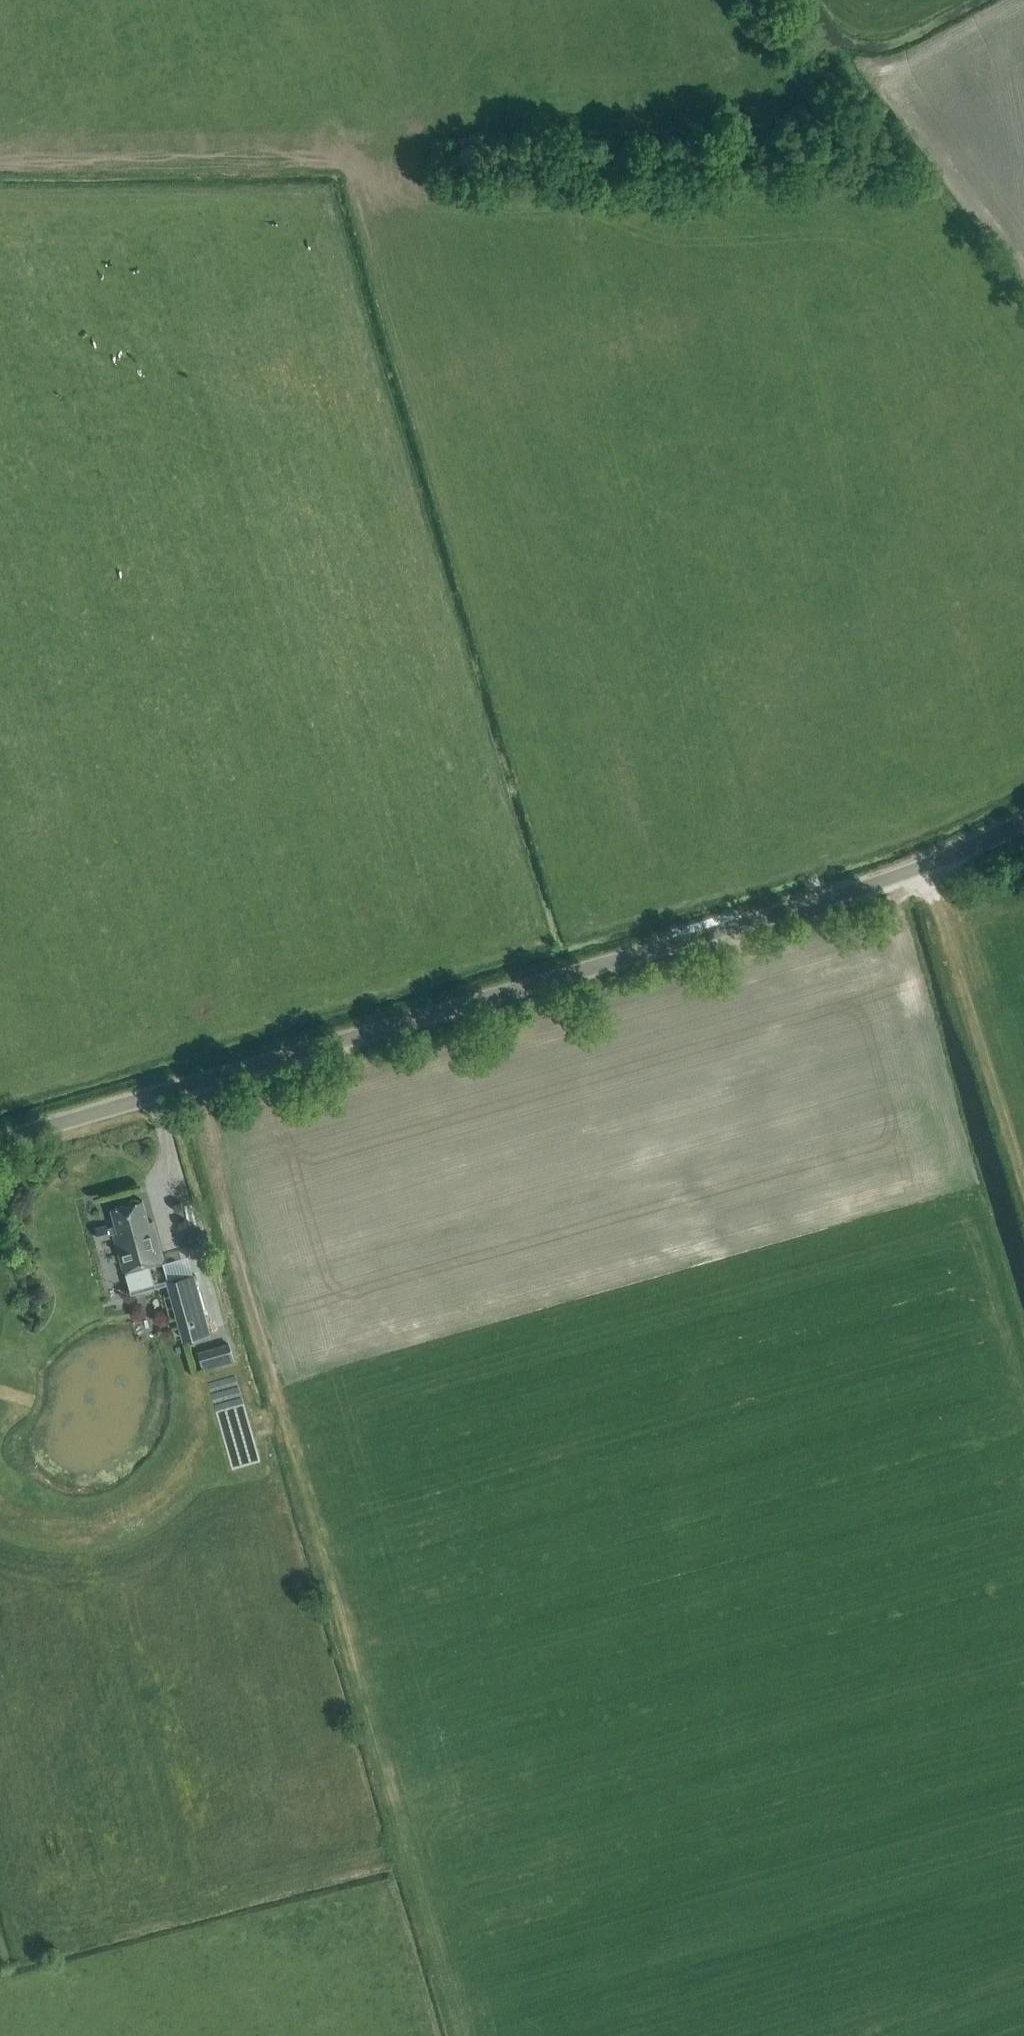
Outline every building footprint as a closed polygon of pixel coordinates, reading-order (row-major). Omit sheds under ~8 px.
[(141,1199),(136,1197),(131,1199),(129,1201),(110,1207),(115,1224),(109,1226),(110,1232),(112,1232),(124,1270),(163,1259),(154,1219),(149,1220),(143,1198),(141,1199)] [(183,1338),(211,1331),(194,1272),(167,1279),(183,1338)] [(219,1361),(215,1346),(200,1350),(204,1366),(219,1361)] [(212,1379),(217,1399),(243,1393),(237,1372),(212,1379)]
